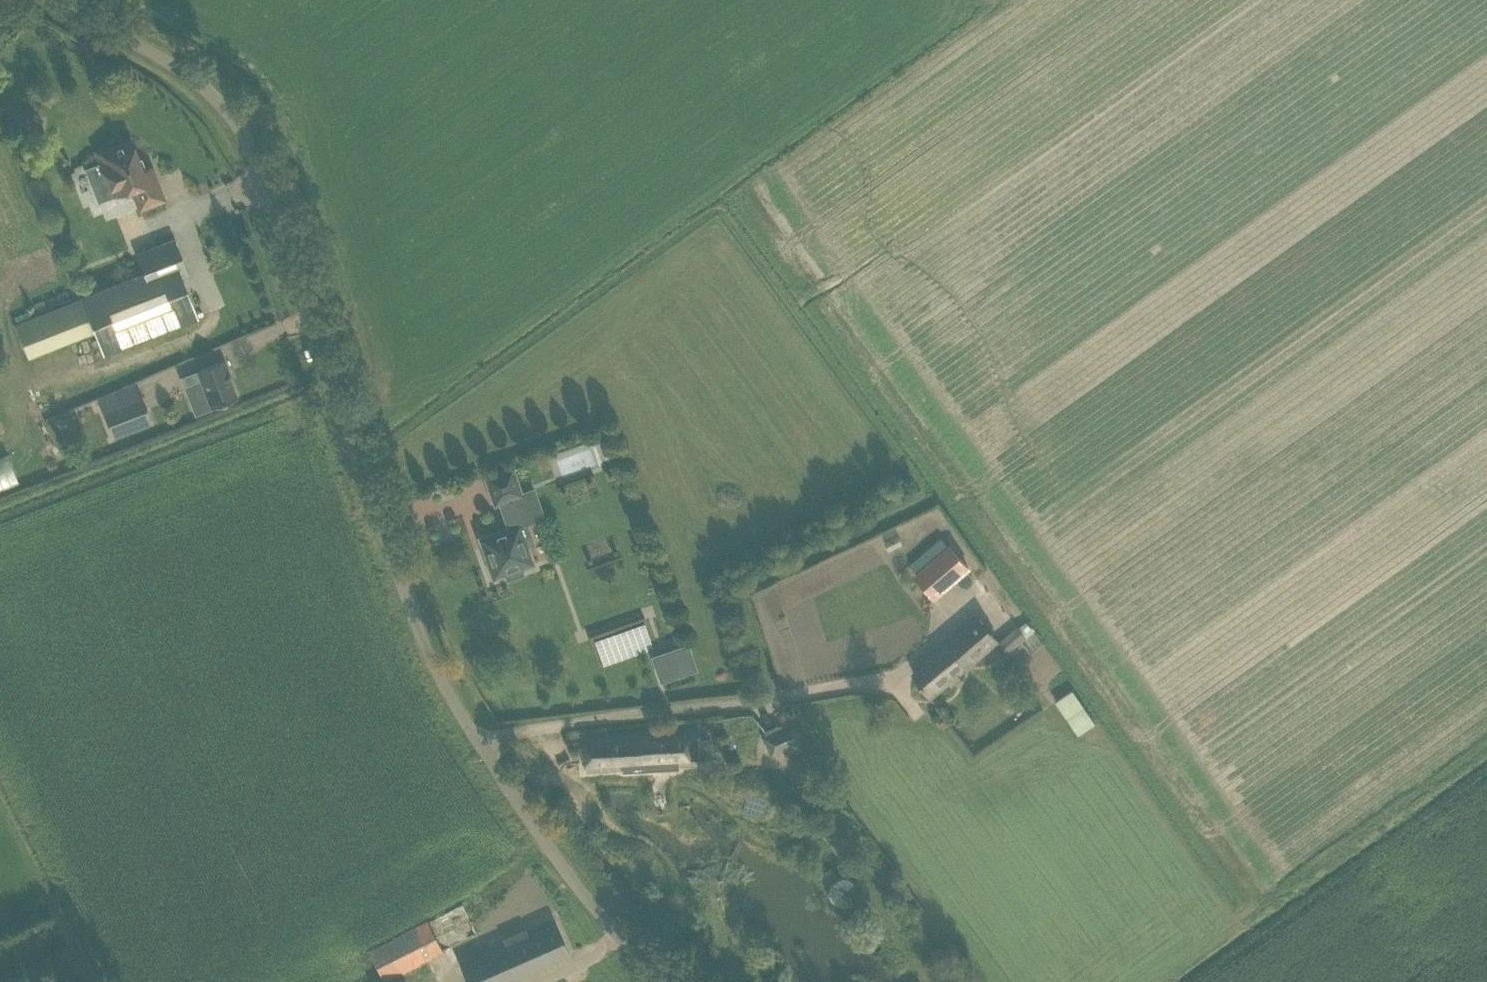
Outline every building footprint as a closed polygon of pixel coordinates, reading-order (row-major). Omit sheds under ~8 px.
[(139,209),(145,207),(164,199),(151,166),(139,170),(136,161),(138,161),(130,140),(109,148),(108,146),(95,151),(99,162),(86,167),(99,202),(131,189),(139,209)] [(174,238),(155,246),(135,254),(143,273),(80,298),(91,327),(103,356),(179,325),(197,317),(181,276),(188,274),(174,238)] [(224,359),(205,366),(196,370),(200,380),(185,386),(196,414),(211,408),(218,405),(237,397),(228,376),(230,375),(224,359)] [(102,410),(104,414),(113,437),(133,429),(128,417),(147,409),(142,395),(102,410)] [(596,440),(608,436),(604,426),(593,430),(596,440)] [(22,483),(12,454),(0,458),(0,491),(22,483)] [(487,544),(482,546),(493,577),(506,573),(507,578),(522,573),(520,568),(533,564),(526,545),(532,542),(525,523),(542,517),(531,488),(520,492),(512,467),(485,477),(494,504),(499,502),(508,527),(487,535),(489,540),(487,544)] [(934,596),(970,566),(950,544),(915,574),(934,596)] [(998,641),(983,622),(913,674),(931,698),(998,641)] [(601,661),(653,652),(649,626),(597,636),(601,661)] [(1026,637),(1017,626),(998,641),(1008,653),(1026,637)] [(686,646),(671,651),(653,657),(661,680),(694,668),(686,646)] [(1072,688),(1055,700),(1079,734),(1096,723),(1072,688)] [(809,744),(794,722),(760,735),(771,757),(787,752),(791,757),(809,744)] [(646,764),(646,768),(690,765),(688,733),(607,737),(607,735),(583,737),(585,771),(622,769),(622,765),(646,764)] [(830,884),(827,894),(830,900),(834,904),(844,906),(852,906),(852,903),(856,906),(857,904),(857,901),(857,899),(857,897),(857,894),(857,892),(856,889),(855,887),(854,885),(853,883),(850,880),(845,877),(841,877),(836,879),(830,884)] [(382,981),(441,951),(427,923),(368,952),(382,981)] [(528,971),(526,968),(537,963),(539,966),(569,953),(556,924),(528,936),(525,929),(502,939),(505,946),(460,966),(467,981),(503,981),(528,971)]
